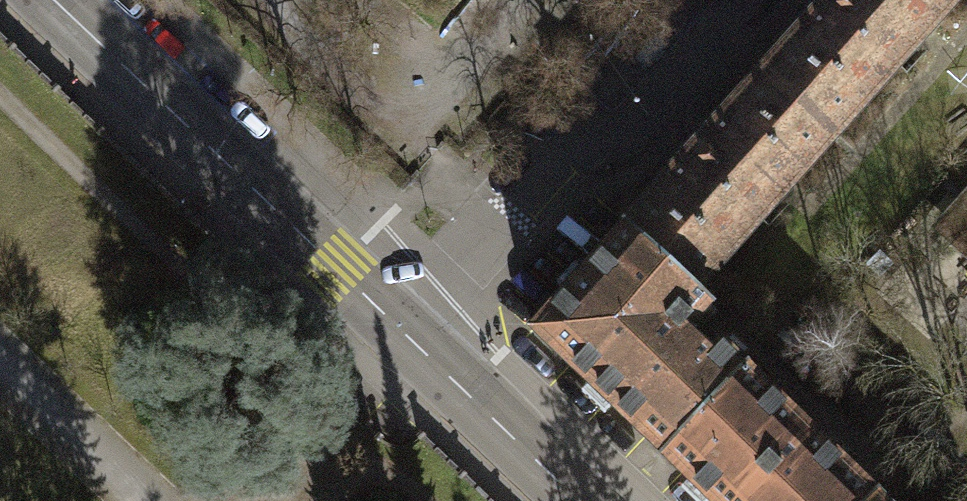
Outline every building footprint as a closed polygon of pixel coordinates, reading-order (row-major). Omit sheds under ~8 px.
[(820,5),(823,7),(764,72),(835,136),(958,0),(824,0),(820,5)] [(835,136),(764,72),(706,137),(703,135),(682,158),(685,161),(628,226),(695,289),(835,136)] [(957,203),(966,213),(966,192),(957,203)] [(695,289),(628,226),(529,330),(662,455),(745,368),(719,343),(710,352),(687,330),(711,304),(695,289)] [(662,455),(710,500),(869,500),(876,494),(745,368),(662,455)]
